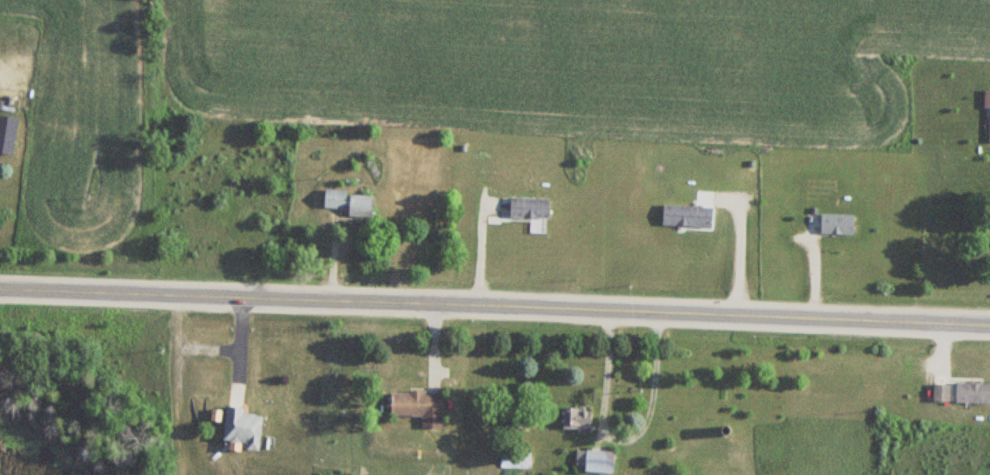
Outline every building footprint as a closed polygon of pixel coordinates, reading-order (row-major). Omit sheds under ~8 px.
[(11,156),(17,118),(0,116),(0,154),(11,156)] [(371,218),(372,194),(323,192),(323,209),(348,209),(347,217),(371,218)] [(852,214),(819,214),(819,234),(852,234),(852,214)] [(988,383),(955,383),(955,403),(988,403),(988,383)] [(949,385),(932,385),(932,402),(949,402),(949,385)] [(440,416),(439,392),(390,393),(390,417),(440,416)] [(258,449),(261,416),(243,414),(244,409),(225,407),(221,445),(258,449)] [(562,432),(590,432),(590,409),(562,409),(562,432)] [(574,466),(582,466),(582,473),(612,473),(612,451),(574,451),(574,466)] [(506,469),(529,469),(529,454),(506,454),(506,469)]
